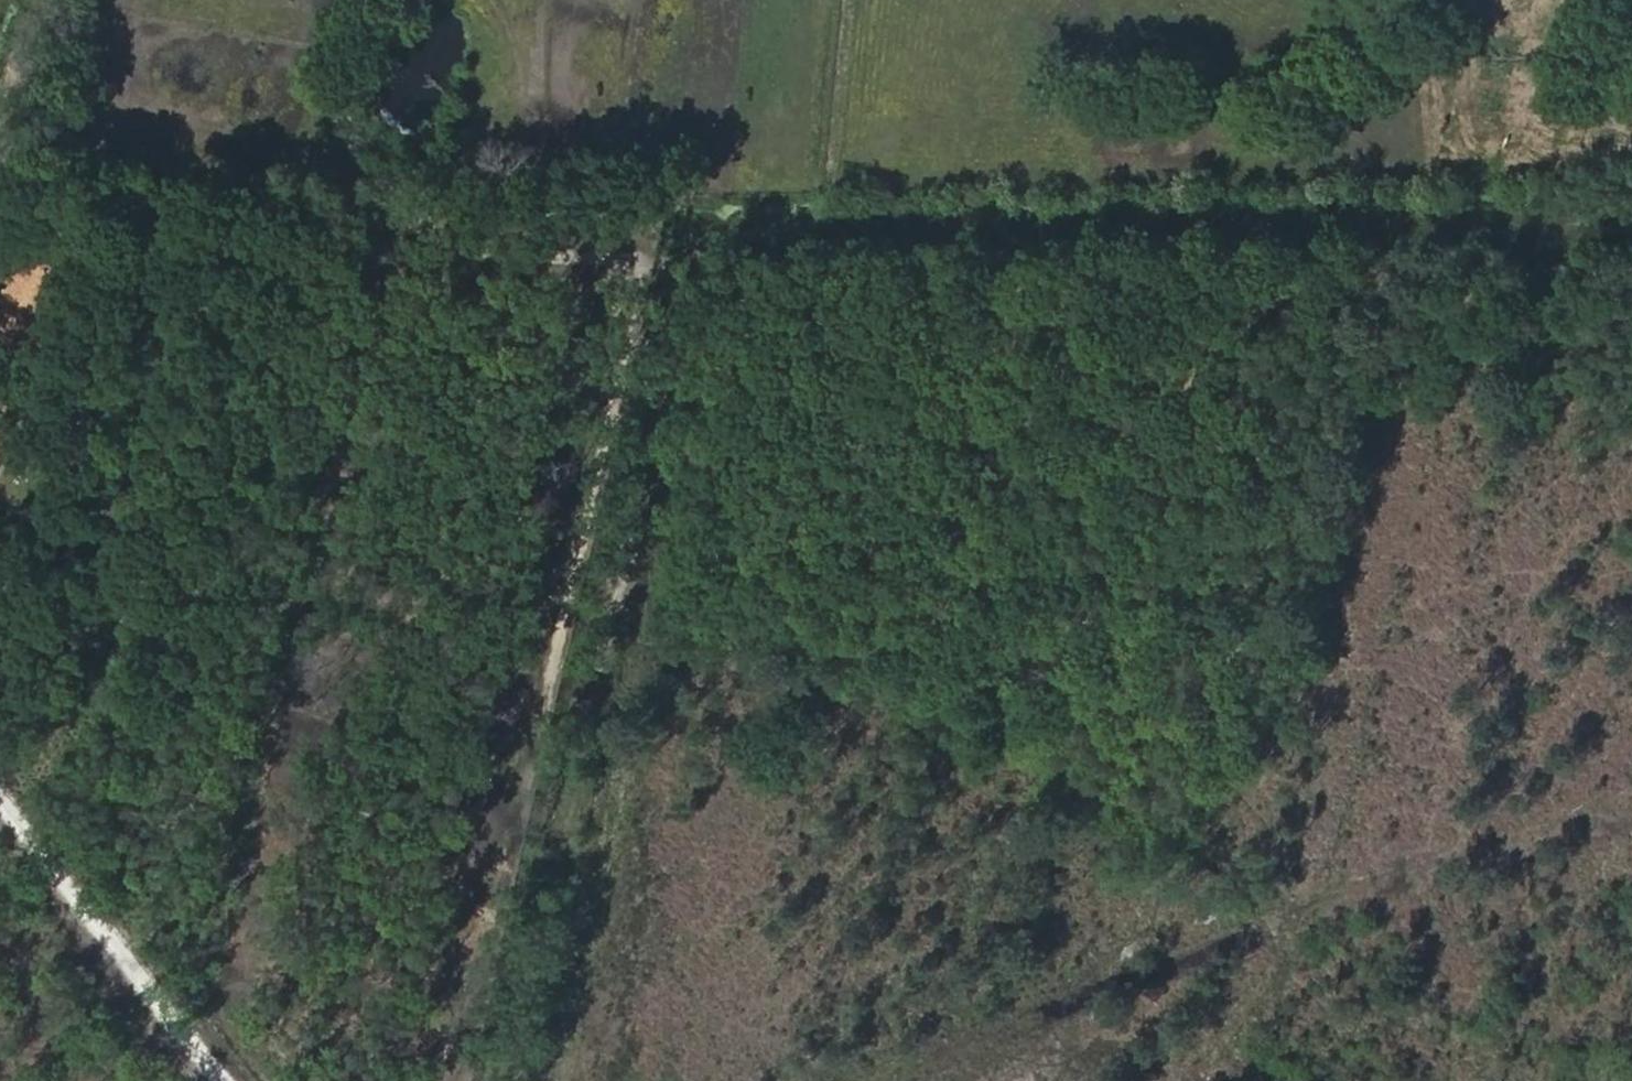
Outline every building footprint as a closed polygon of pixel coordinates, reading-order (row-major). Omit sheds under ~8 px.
[(5,303),(33,320),(51,290),(23,273),(5,303)]
